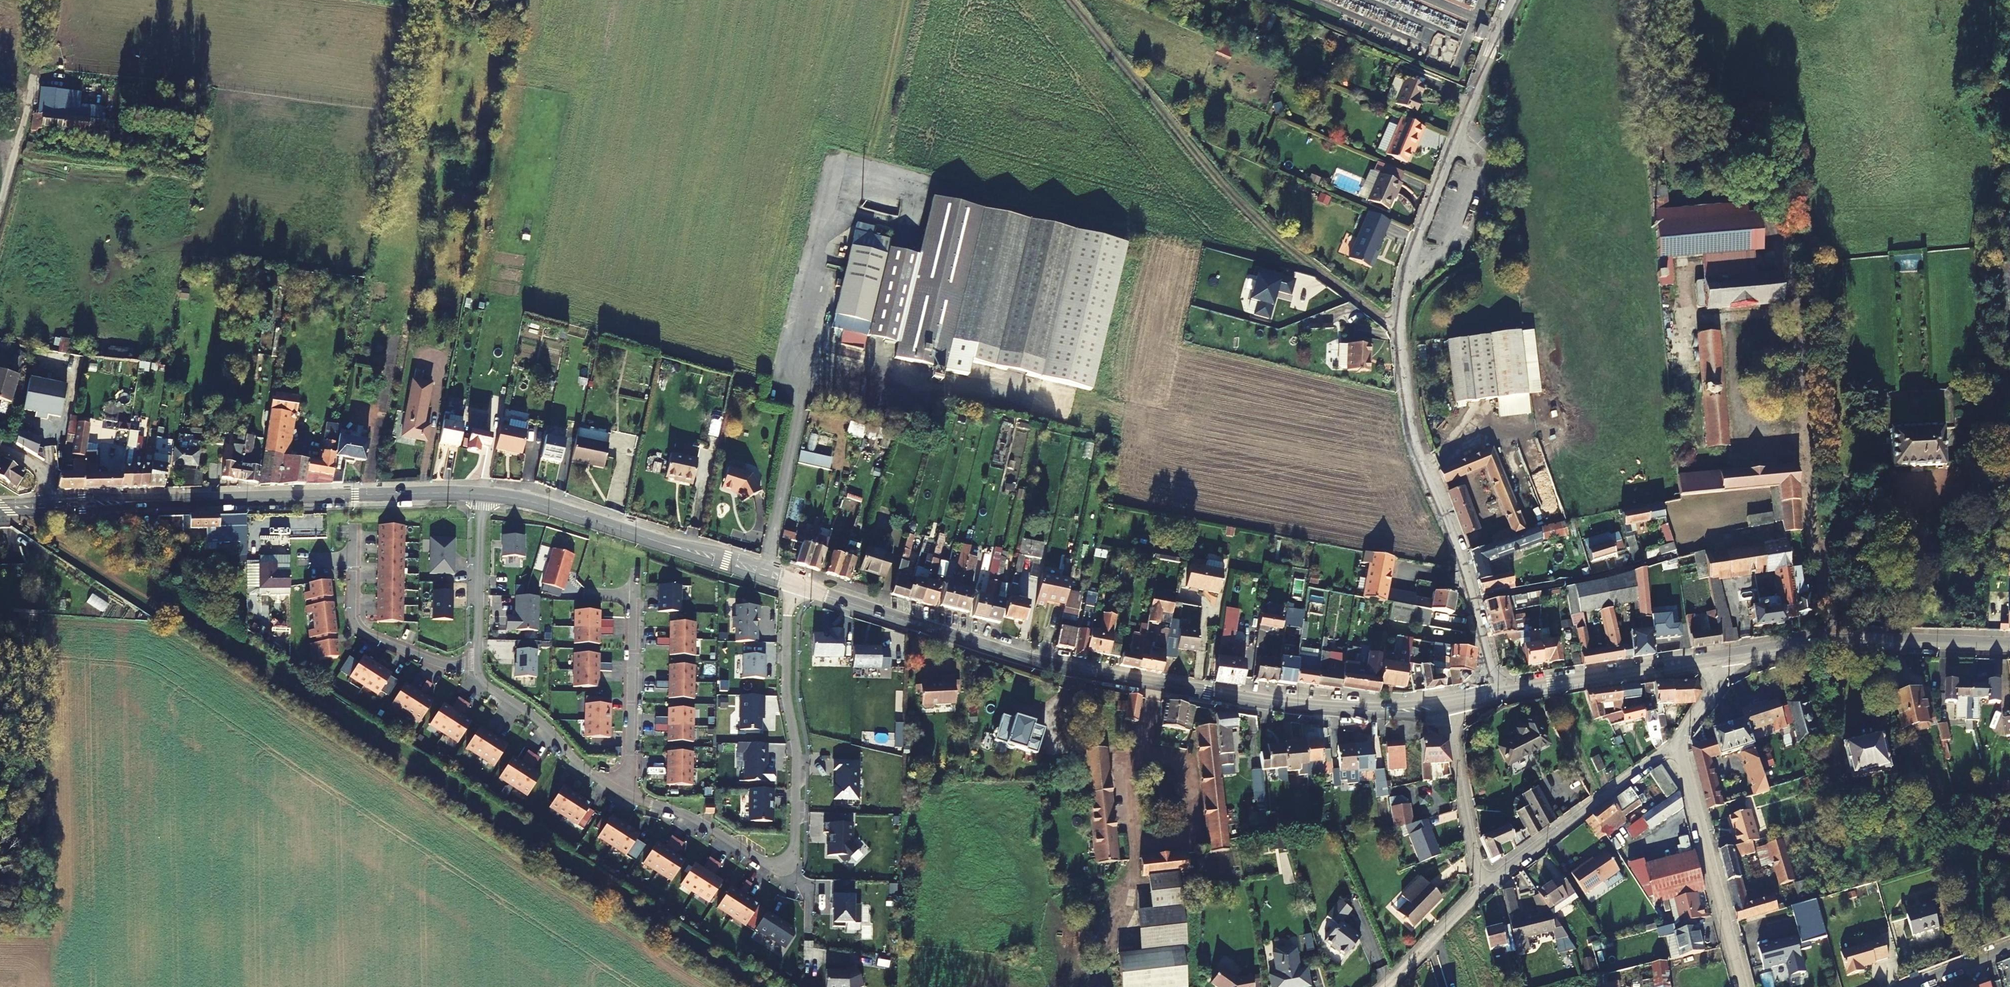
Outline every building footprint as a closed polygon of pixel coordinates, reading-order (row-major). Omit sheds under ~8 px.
[(1428,47),(1436,24),(1435,26),(1454,31),(1458,18),(1417,5),(1417,17),(1432,22),(1432,25),(1403,16),(1408,0),(1374,0),(1392,6),(1375,5),(1374,33),(1373,36),(1373,39),(1386,43),(1389,35),(1428,47)] [(1383,103),(1411,115),(1415,106),(1412,104),(1418,88),(1400,81),(1395,93),(1386,90),(1382,101),(1383,103)] [(76,118),(77,110),(62,109),(63,92),(41,89),(38,115),(66,117),(76,118)] [(95,120),(95,115),(96,112),(77,110),(76,118),(95,120)] [(32,127),(42,129),(42,126),(53,127),(53,130),(52,134),(63,135),(64,128),(66,117),(38,115),(34,114),(32,127)] [(88,131),(87,135),(89,136),(89,138),(103,140),(104,133),(107,133),(112,133),(112,130),(118,130),(119,122),(106,121),(95,120),(76,118),(66,117),(64,128),(88,131)] [(1399,164),(1418,129),(1396,120),(1380,157),(1399,164)] [(24,152),(34,153),(36,144),(27,142),(24,152)] [(1651,212),(1668,211),(1662,162),(1646,164),(1651,212)] [(1371,178),(1360,203),(1380,213),(1393,188),(1371,178)] [(837,339),(840,339),(839,345),(862,351),(866,336),(898,345),(894,360),(967,378),(971,364),(1038,381),(1076,236),(936,199),(921,257),(889,249),(891,240),(873,235),(873,236),(854,232),(842,279),(834,308),(829,329),(831,329),(832,332),(835,337),(837,339)] [(1746,211),(1746,206),(1746,204),(1668,211),(1651,212),(1652,225),(1655,225),(1658,261),(1670,260),(1701,257),(1750,252),(1747,216),(1746,211)] [(1759,215),(1747,216),(1750,252),(1762,251),(1759,215)] [(1369,261),(1385,226),(1364,216),(1344,262),(1367,272),(1371,262),(1369,261)] [(1076,236),(1038,381),(1090,395),(1128,249),(1076,236)] [(1986,257),(1995,257),(2003,256),(2002,247),(1985,248),(1986,257)] [(1703,282),(1752,277),(1750,252),(1701,257),(1703,282)] [(1664,273),(1671,273),(1670,260),(1658,261),(1659,273),(1664,273)] [(1251,268),(1243,298),(1251,300),(1247,313),(1262,316),(1264,309),(1262,308),(1263,303),(1265,304),(1268,295),(1266,294),(1267,288),(1285,293),(1289,279),(1251,268)] [(1697,310),(1782,303),(1780,275),(1752,277),(1703,282),(1695,282),(1697,310)] [(1672,279),(1665,280),(1657,281),(1658,288),(1672,287),(1672,279)] [(1671,297),(1672,287),(1658,288),(1659,298),(1671,297)] [(1695,336),(1698,336),(1712,335),(1711,326),(1694,328),(1695,336)] [(1519,334),(1490,337),(1497,398),(1526,394),(1519,334)] [(1701,374),(1705,412),(1708,449),(1726,447),(1716,335),(1712,335),(1698,336),(1701,374)] [(65,352),(68,339),(59,337),(56,350),(65,352)] [(1468,339),(1474,400),(1497,398),(1490,337),(1468,339)] [(1454,402),(1474,400),(1468,339),(1447,342),(1454,402)] [(96,357),(97,345),(83,343),(82,356),(96,357)] [(1345,368),(1345,371),(1367,372),(1369,344),(1347,343),(1346,351),(1345,368)] [(1345,368),(1346,351),(1338,350),(1337,368),(1345,368)] [(8,404),(16,377),(0,372),(0,402),(8,404)] [(503,374),(500,388),(508,389),(510,376),(503,374)] [(1671,415),(1705,412),(1701,374),(1667,377),(1671,415)] [(66,386),(29,378),(27,390),(23,409),(36,412),(35,416),(47,419),(48,414),(60,416),(66,386)] [(14,407),(23,409),(27,390),(18,388),(14,407)] [(295,419),(299,396),(273,393),(266,438),(265,446),(264,450),(264,455),(259,486),(331,483),(340,429),(341,424),(327,422),(320,460),(288,456),(282,455),(287,430),(287,428),(288,418),(295,419)] [(410,395),(402,436),(426,440),(429,425),(424,424),(428,398),(410,395)] [(306,420),(309,404),(310,398),(299,396),(295,419),(306,420)] [(71,409),(70,416),(83,418),(84,411),(71,409)] [(458,447),(464,418),(445,413),(439,443),(458,447)] [(74,436),(87,438),(90,419),(83,418),(70,416),(69,415),(66,435),(74,436)] [(294,425),(295,419),(288,418),(287,428),(290,429),(294,425)] [(508,421),(501,420),(495,453),(520,456),(526,425),(512,422),(513,419),(509,418),(508,421)] [(127,445),(130,425),(115,423),(112,449),(126,451),(127,445)] [(849,425),(846,434),(861,439),(864,430),(849,425)] [(1891,467),(1942,465),(1942,455),(1941,425),(1890,428),(1891,445),(1880,446),(1881,461),(1884,461),(1886,466),(1891,467)] [(157,427),(154,449),(148,488),(164,488),(167,466),(163,465),(166,441),(170,442),(171,439),(162,438),(163,428),(157,427)] [(362,433),(340,429),(331,483),(342,483),(346,461),(354,462),(355,458),(365,460),(368,442),(361,440),(362,433)] [(577,429),(570,462),(602,468),(609,436),(577,429)] [(247,466),(254,436),(251,436),(252,431),(247,430),(246,435),(239,480),(257,482),(259,467),(247,466)] [(292,431),(287,430),(282,455),(288,456),(292,431)] [(478,451),(480,445),(488,446),(490,435),(486,434),(487,431),(480,430),(479,433),(471,431),(468,448),(478,451)] [(216,431),(215,438),(215,443),(219,444),(223,444),(223,440),(218,439),(220,431),(216,431)] [(42,450),(38,448),(40,438),(18,434),(16,445),(20,446),(26,451),(44,462),(42,450)] [(246,435),(238,434),(235,451),(238,451),(237,464),(224,462),(222,478),(239,480),(246,435)] [(120,489),(122,475),(97,475),(96,452),(86,451),(87,438),(74,436),(73,440),(72,455),(74,455),(84,457),(83,490),(120,489)] [(61,466),(67,467),(70,449),(67,448),(68,444),(66,443),(67,439),(65,439),(63,456),(61,466)] [(563,445),(544,441),(539,463),(558,468),(563,445)] [(691,483),(700,448),(672,441),(665,476),(679,479),(678,481),(691,483)] [(120,489),(130,489),(133,464),(136,446),(127,445),(126,451),(122,475),(120,489)] [(196,467),(199,449),(175,445),(172,463),(196,467)] [(148,488),(154,449),(145,448),(145,450),(143,461),(142,466),(139,488),(148,488)] [(1498,532),(1499,535),(1501,540),(1524,530),(1491,448),(1439,470),(1444,483),(1485,467),(1509,528),(1498,532)] [(72,474),(66,474),(60,474),(57,490),(83,490),(84,457),(74,455),(72,474)] [(1942,455),(1942,465),(1942,469),(1965,467),(1964,461),(1946,463),(1946,455),(1942,455)] [(828,466),(798,459),(797,463),(795,471),(826,477),(828,466)] [(16,486),(23,474),(0,460),(0,476),(16,486)] [(142,466),(138,465),(133,464),(130,489),(139,488),(142,466)] [(1781,469),(1719,475),(1720,493),(1722,492),(1770,488),(1778,487),(1785,538),(1801,537),(1796,466),(1781,466),(1781,469)] [(743,500),(759,491),(750,475),(727,467),(721,487),(732,491),(733,489),(738,490),(743,500)] [(193,487),(195,471),(184,469),(181,487),(193,487)] [(203,472),(195,471),(193,487),(201,487),(203,472)] [(1720,493),(1719,475),(1677,479),(1678,497),(1720,493)] [(1778,543),(1772,544),(1776,569),(1780,601),(1781,607),(1764,610),(1763,605),(1751,607),(1754,626),(1784,622),(1784,619),(1797,617),(1796,614),(1790,569),(1788,559),(1785,538),(1778,487),(1770,488),(1778,543)] [(1461,488),(1448,494),(1463,535),(1470,552),(1483,547),(1461,488)] [(1536,512),(1558,508),(1555,489),(1533,494),(1536,512)] [(1666,525),(1672,541),(1729,531),(1722,492),(1720,493),(1678,497),(1679,500),(1659,504),(1666,525)] [(1626,534),(1631,533),(1629,525),(1656,520),(1654,509),(1624,513),(1623,510),(1618,511),(1619,515),(1621,515),(1626,534)] [(1760,515),(1762,526),(1773,524),(1772,514),(1760,515)] [(240,544),(240,557),(246,557),(246,540),(246,515),(191,516),(191,530),(205,531),(205,551),(214,551),(214,544),(240,544)] [(949,529),(956,532),(960,517),(953,515),(949,529)] [(159,517),(160,532),(184,531),(183,517),(159,517)] [(807,527),(814,529),(819,531),(820,527),(809,523),(807,527)] [(1564,523),(1536,527),(1540,539),(1566,535),(1564,523)] [(401,524),(378,524),(378,540),(401,541),(401,524)] [(1660,555),(1675,551),(1672,541),(1666,525),(1660,527),(1666,544),(1657,547),(1660,555)] [(1475,573),(1488,570),(1486,561),(1540,539),(1536,527),(1524,530),(1501,540),(1494,543),(1490,544),(1483,547),(1470,552),(1475,573)] [(819,531),(814,529),(810,541),(816,543),(817,537),(819,531)] [(795,540),(801,542),(804,532),(799,530),(795,540)] [(502,534),(501,555),(522,555),(523,534),(502,534)] [(1585,541),(1591,561),(1623,551),(1618,534),(1611,536),(1610,534),(1585,541)] [(1627,538),(1634,562),(1641,560),(1634,536),(1632,537),(1627,538)] [(429,537),(428,572),(453,573),(454,564),(452,564),(453,537),(429,537)] [(814,546),(808,567),(819,571),(828,541),(817,537),(816,543),(814,546)] [(1023,560),(1023,562),(1032,564),(1029,576),(1037,577),(1040,563),(1038,562),(1039,558),(1044,543),(1022,538),(1017,558),(1023,560)] [(401,557),(401,541),(378,540),(377,556),(401,557)] [(808,567),(814,546),(803,542),(796,563),(808,567)] [(1772,544),(1762,546),(1766,571),(1776,569),(1772,544)] [(1723,553),(1727,576),(1766,571),(1762,546),(1723,553)] [(541,583),(562,589),(573,553),(552,547),(541,583)] [(844,556),(837,577),(849,580),(858,552),(846,548),(844,556)] [(910,550),(903,548),(891,594),(907,598),(910,587),(906,585),(909,572),(905,571),(907,565),(903,564),(904,560),(906,561),(910,550)] [(866,549),(859,569),(869,573),(869,570),(884,574),(890,557),(866,549)] [(994,550),(993,561),(999,562),(1001,552),(994,550)] [(837,577),(844,556),(833,551),(826,573),(837,577)] [(967,555),(962,554),(951,551),(949,560),(948,561),(959,564),(954,576),(953,576),(950,585),(945,584),(940,605),(954,609),(967,555)] [(1412,607),(1414,596),(1386,591),(1393,557),(1365,551),(1363,563),(1369,564),(1365,586),(1363,585),(1362,589),(1364,589),(1363,598),(1392,603),(1412,607)] [(999,562),(1005,564),(1007,552),(1001,552),(999,562)] [(1714,554),(1718,578),(1727,576),(1723,553),(1714,554)] [(933,556),(928,554),(927,554),(920,578),(916,577),(913,588),(910,587),(907,598),(921,602),(933,556)] [(1711,555),(1704,556),(1705,565),(1696,566),(1698,580),(1708,579),(1718,578),(1714,554),(1711,555)] [(967,555),(954,609),(967,612),(972,590),(968,589),(976,557),(967,555)] [(400,572),(401,557),(377,556),(377,572),(400,572)] [(949,560),(933,556),(921,602),(934,605),(939,585),(943,581),(948,561),(949,560)] [(990,560),(986,559),(983,558),(980,569),(987,571),(990,560)] [(1020,575),(1023,562),(1023,560),(1017,558),(1014,573),(1020,575)] [(1804,558),(1788,559),(1790,569),(1799,568),(1806,567),(1804,558)] [(999,562),(993,561),(984,596),(977,595),(972,616),(986,619),(999,562)] [(997,599),(1005,564),(999,562),(986,619),(1000,623),(1004,601),(997,599)] [(1218,592),(1222,571),(1187,564),(1183,586),(1218,592)] [(259,590),(259,565),(246,565),(246,590),(259,590)] [(287,590),(287,566),(259,565),(259,590),(287,590)] [(1632,571),(1633,586),(1636,620),(1640,619),(1640,630),(1629,632),(1630,645),(1632,658),(1654,654),(1646,567),(1632,571)] [(1801,588),(1799,568),(1790,569),(1796,614),(1799,614),(1800,616),(1805,616),(1806,612),(1817,610),(1814,586),(1801,588)] [(1490,577),(1488,570),(1475,573),(1477,580),(1490,577)] [(1608,592),(1633,586),(1632,571),(1605,579),(1608,592)] [(400,588),(400,572),(377,572),(377,588),(400,588)] [(1018,584),(1020,575),(1014,573),(1012,583),(1018,584)] [(1510,573),(1490,577),(1477,580),(1481,595),(1486,594),(1485,590),(1508,586),(1509,589),(1515,588),(1510,573)] [(1069,580),(1042,575),(1036,604),(1047,606),(1049,599),(1065,602),(1069,580)] [(1716,621),(1727,619),(1718,578),(1708,579),(1714,612),(1716,621)] [(304,599),(310,599),(329,597),(328,580),(303,583),(304,599)] [(658,610),(680,611),(681,584),(659,583),(659,595),(659,601),(658,601),(658,610)] [(400,604),(400,588),(377,588),(376,604),(400,604)] [(453,590),(432,590),(432,619),(452,619),(453,590)] [(1148,616),(1147,620),(1158,623),(1160,612),(1170,614),(1173,595),(1152,590),(1148,616)] [(1433,591),(1432,600),(1430,610),(1451,614),(1454,595),(1433,591)] [(537,595),(514,595),(514,615),(505,615),(505,629),(536,630),(537,595)] [(1507,606),(1515,605),(1515,601),(1519,600),(1519,595),(1483,601),(1487,615),(1508,611),(1507,606)] [(1422,609),(1424,599),(1419,598),(1414,596),(1412,607),(1416,607),(1422,609)] [(330,602),(329,597),(310,599),(311,605),(330,602)] [(1008,598),(1004,616),(1024,621),(1028,603),(1008,598)] [(1432,600),(1424,599),(1422,609),(1430,610),(1432,600)] [(1942,629),(1943,600),(1911,600),(1910,628),(1942,629)] [(1780,601),(1763,603),(1763,605),(1764,610),(1781,607),(1780,601)] [(307,621),(332,618),(330,602),(311,605),(305,605),(307,621)] [(1062,614),(1070,615),(1073,604),(1065,602),(1062,614)] [(1097,605),(1085,602),(1073,656),(1085,659),(1087,650),(1094,617),(1097,606),(1097,605)] [(1392,603),(1389,619),(1413,623),(1416,607),(1412,607),(1392,603)] [(399,621),(400,604),(376,604),(376,620),(399,621)] [(757,627),(756,626),(756,618),(759,618),(760,605),(735,604),(735,616),(732,616),(732,627),(735,627),(734,641),(757,641),(757,627)] [(1413,623),(1427,626),(1430,610),(1422,609),(1416,607),(1413,623)] [(1608,650),(1597,651),(1599,663),(1623,659),(1620,647),(1611,607),(1600,610),(1608,650)] [(1102,619),(1094,617),(1087,650),(1118,656),(1123,634),(1113,632),(1117,615),(1106,613),(1108,608),(1105,608),(1102,619)] [(1238,610),(1224,608),(1222,631),(1220,646),(1232,648),(1238,610)] [(599,626),(599,610),(576,609),(576,626),(599,626)] [(1510,622),(1509,618),(1508,611),(1487,615),(1490,625),(1510,622)] [(1698,627),(1695,627),(1687,629),(1691,648),(1720,644),(1718,631),(1716,621),(1714,612),(1706,613),(1710,633),(1700,634),(1698,627)] [(1282,617),(1259,613),(1255,646),(1263,647),(1265,626),(1280,629),(1282,617)] [(1962,630),(1977,630),(1977,614),(1962,614),(1962,630)] [(1301,628),(1302,619),(1285,617),(1284,625),(1301,628)] [(334,634),(332,618),(307,621),(309,637),(315,636),(334,634)] [(1068,623),(1069,620),(1061,618),(1056,646),(1072,649),(1077,625),(1074,625),(1073,629),(1068,627),(1068,623)] [(1147,620),(1141,620),(1139,619),(1136,633),(1132,632),(1128,654),(1122,653),(1119,665),(1138,669),(1140,657),(1147,620)] [(1175,648),(1196,651),(1198,631),(1178,628),(1179,620),(1170,619),(1168,630),(1163,656),(1173,658),(1175,648)] [(1730,629),(1727,619),(1716,621),(1718,631),(1730,629)] [(1695,627),(1694,620),(1686,621),(1687,629),(1695,627)] [(692,638),(692,621),(669,621),(669,637),(692,638)] [(1512,634),(1510,622),(1490,625),(1493,636),(1510,634),(1512,634)] [(576,642),(599,643),(599,633),(599,626),(576,626),(576,642)] [(822,632),(812,631),(811,655),(841,657),(842,628),(828,627),(828,634),(822,633),(822,632)] [(1735,628),(1730,629),(1718,631),(1720,644),(1738,641),(1735,628)] [(1151,659),(1140,657),(1138,669),(1161,673),(1163,656),(1168,630),(1165,629),(1164,632),(1161,631),(1158,649),(1153,648),(1151,659)] [(1537,631),(1541,661),(1549,660),(1550,662),(1560,661),(1557,641),(1550,642),(1549,629),(1537,631)] [(1590,664),(1588,652),(1584,629),(1576,630),(1582,665),(1590,664)] [(1519,633),(1520,637),(1521,646),(1523,646),(1526,665),(1542,663),(1541,661),(1537,631),(1519,633)] [(1316,684),(1320,659),(1315,658),(1314,662),(1303,660),(1306,633),(1300,632),(1296,660),(1294,681),(1316,684)] [(334,634),(315,636),(315,642),(335,640),(334,634)] [(1504,640),(1511,639),(1510,634),(1493,636),(1496,650),(1506,648),(1504,640)] [(668,654),(691,654),(692,638),(669,637),(669,644),(668,654)] [(1403,687),(1405,673),(1407,663),(1408,654),(1409,647),(1411,639),(1402,637),(1397,665),(1382,662),(1378,683),(1403,687)] [(1409,647),(1417,648),(1418,640),(1411,639),(1409,647)] [(312,659),(337,656),(335,640),(315,642),(310,643),(312,659)] [(516,640),(515,648),(536,648),(536,640),(516,640)] [(1340,685),(1377,691),(1378,683),(1382,662),(1384,646),(1368,643),(1367,650),(1365,650),(1364,652),(1367,652),(1364,671),(1355,669),(1356,665),(1352,664),(1354,653),(1358,654),(1359,648),(1351,646),(1350,649),(1346,648),(1345,654),(1340,685)] [(1450,650),(1442,649),(1440,649),(1439,651),(1436,651),(1436,655),(1473,660),(1474,650),(1451,645),(1450,650)] [(1632,658),(1630,645),(1620,647),(1623,659),(1632,658)] [(852,646),(852,667),(888,668),(889,649),(880,649),(880,646),(852,646)] [(1232,648),(1220,646),(1218,658),(1214,681),(1228,683),(1231,660),(1232,648)] [(1417,652),(1417,648),(1409,647),(1408,654),(1416,656),(1417,652)] [(535,676),(536,648),(515,648),(515,657),(516,657),(516,661),(515,662),(514,662),(514,676),(535,676)] [(1336,662),(1333,662),(1332,674),(1327,673),(1328,662),(1324,661),(1325,651),(1321,650),(1320,659),(1316,684),(1340,688),(1340,685),(1345,654),(1338,653),(1336,662)] [(1599,663),(1597,651),(1588,652),(1590,664),(1599,663)] [(598,670),(598,653),(575,653),(575,669),(598,670)] [(350,673),(364,682),(376,663),(362,654),(357,662),(350,673)] [(764,654),(742,654),(742,677),(764,678),(763,663),(764,654)] [(1415,664),(1416,656),(1408,654),(1407,663),(1411,663),(1415,664)] [(1574,666),(1581,665),(1579,654),(1572,655),(1574,666)] [(350,673),(357,662),(347,655),(339,669),(349,675),(350,673)] [(1435,659),(1442,662),(1448,663),(1448,669),(1450,669),(1462,671),(1472,672),(1473,660),(1436,655),(1435,659)] [(1279,660),(1273,659),(1258,657),(1255,680),(1276,683),(1279,660)] [(1276,683),(1293,685),(1294,681),(1296,660),(1279,657),(1279,660),(1276,683)] [(1243,662),(1231,660),(1228,683),(1240,685),(1243,662)] [(376,663),(364,682),(378,691),(379,689),(388,675),(390,672),(376,663)] [(1412,674),(1410,674),(1413,691),(1442,686),(1440,676),(1433,677),(1431,666),(1415,664),(1411,663),(1412,674)] [(669,664),(668,681),(691,681),(692,665),(669,664)] [(575,686),(598,686),(598,670),(575,669),(575,686)] [(1450,669),(1450,672),(1451,677),(1452,685),(1461,683),(1459,673),(1462,671),(1450,669)] [(1472,672),(1462,671),(1459,673),(1461,683),(1472,672)] [(394,679),(388,675),(379,689),(385,693),(394,679)] [(932,707),(935,704),(955,703),(954,675),(940,676),(940,682),(931,682),(931,679),(921,680),(921,684),(916,684),(916,692),(921,692),(922,704),(924,708),(932,707)] [(425,680),(418,691),(424,694),(431,683),(425,680)] [(1663,743),(1666,741),(1661,716),(1663,715),(1661,704),(1692,702),(1700,690),(1695,680),(1652,682),(1653,696),(1649,696),(1651,703),(1659,730),(1663,743)] [(691,681),(668,681),(668,697),(691,697),(691,681)] [(1973,686),(1957,685),(1957,681),(1946,681),(1946,702),(1957,703),(1957,698),(1966,698),(1965,722),(1972,722),(1973,686)] [(392,701),(406,710),(418,691),(404,682),(392,701)] [(1644,696),(1649,696),(1653,696),(1652,682),(1643,683),(1644,696)] [(1989,686),(1973,686),(1972,722),(1978,722),(1979,699),(1989,699),(1989,703),(1999,704),(2000,683),(1990,682),(1989,686)] [(1619,686),(1621,705),(1621,711),(1640,706),(1637,683),(1619,686)] [(1621,705),(1619,686),(1611,687),(1584,690),(1592,720),(1601,716),(1610,714),(1609,709),(1614,708),(1615,713),(1621,711),(1621,705)] [(418,691),(406,710),(420,719),(432,699),(424,694),(418,691)] [(1894,697),(1902,730),(1915,727),(1915,729),(1921,730),(1928,729),(1930,727),(1929,721),(1936,719),(1933,704),(1926,706),(1922,691),(1894,697)] [(763,712),(763,695),(739,694),(739,729),(760,729),(760,712),(763,712)] [(1141,696),(1128,694),(1126,702),(1118,700),(1117,710),(1125,712),(1123,719),(1136,721),(1141,696)] [(451,707),(456,711),(463,700),(458,696),(451,707)] [(1791,703),(1802,742),(1818,738),(1807,699),(1791,703)] [(463,700),(456,711),(462,715),(469,704),(463,700)] [(1746,721),(1749,730),(1785,718),(1779,700),(1751,709),(1751,707),(1742,709),(1746,721)] [(1084,738),(1095,736),(1092,701),(1080,702),(1084,738)] [(1193,705),(1166,701),(1161,725),(1183,729),(1186,712),(1191,714),(1193,705)] [(430,721),(444,730),(456,711),(451,707),(442,702),(430,721)] [(609,720),(610,703),(603,703),(590,703),(587,703),(586,719),(609,720)] [(1641,706),(1644,717),(1647,732),(1654,749),(1660,746),(1655,732),(1659,730),(1651,703),(1641,706)] [(1611,725),(1644,717),(1641,706),(1640,706),(1621,711),(1615,713),(1610,714),(1601,716),(1603,720),(1607,718),(1611,725)] [(667,708),(667,724),(690,724),(690,708),(667,708)] [(456,711),(444,730),(458,739),(470,720),(462,715),(456,711)] [(1235,728),(1233,713),(1213,714),(1214,724),(1216,742),(1219,774),(1224,774),(1227,773),(1226,766),(1231,765),(1229,743),(1233,742),(1232,729),(1235,728)] [(1008,748),(1013,747),(1035,754),(1043,728),(1032,724),(1033,721),(1014,715),(1013,718),(1001,715),(997,729),(994,730),(992,734),(994,738),(993,740),(1004,743),(1008,748)] [(1256,731),(1255,716),(1246,716),(1247,732),(1256,731)] [(1498,747),(1506,764),(1547,745),(1534,717),(1521,723),(1523,727),(1516,730),(1519,737),(1498,747)] [(586,736),(609,736),(609,720),(586,719),(586,736)] [(1710,757),(1740,749),(1754,745),(1749,730),(1746,721),(1714,731),(1717,740),(1707,743),(1701,725),(1690,739),(1696,761),(1710,757)] [(690,724),(667,724),(667,731),(667,740),(690,741),(690,724)] [(1196,726),(1198,743),(1216,742),(1214,724),(1196,726)] [(1946,724),(1938,726),(1942,743),(1950,741),(1946,724)] [(467,745),(480,753),(493,734),(479,725),(467,745)] [(493,734),(480,753),(494,762),(507,743),(493,734)] [(1098,736),(1095,736),(1084,738),(1085,748),(1099,747),(1098,736)] [(1845,746),(1853,779),(1891,769),(1883,737),(1845,746)] [(1444,776),(1450,775),(1444,743),(1438,738),(1420,739),(1421,780),(1428,778),(1427,763),(1441,762),(1444,776)] [(1304,766),(1305,770),(1330,767),(1329,758),(1328,749),(1319,750),(1318,741),(1302,742),(1304,766)] [(1404,769),(1402,741),(1385,742),(1387,770),(1404,769)] [(773,780),(774,769),(764,769),(764,762),(766,762),(766,743),(736,742),(736,751),(744,751),(743,780),(765,780),(773,780)] [(1216,742),(1198,743),(1199,750),(1210,850),(1227,848),(1226,838),(1223,809),(1220,780),(1219,774),(1216,742)] [(1284,767),(1285,772),(1298,770),(1297,766),(1304,766),(1302,742),(1283,744),(1284,767)] [(1266,752),(1259,753),(1260,771),(1284,767),(1283,744),(1265,745),(1266,752)] [(1356,771),(1373,769),(1369,745),(1353,747),(1356,771)] [(1742,754),(1745,753),(1756,750),(1754,745),(1740,749),(1742,754)] [(1104,746),(1099,747),(1085,748),(1088,779),(1097,862),(1115,860),(1104,746)] [(1330,767),(1332,788),(1341,786),(1340,773),(1356,771),(1353,747),(1337,749),(1338,757),(1329,758),(1330,767)] [(520,760),(526,764),(533,753),(527,750),(520,760)] [(1756,750),(1745,753),(1758,795),(1771,791),(1756,750)] [(666,751),(666,767),(689,768),(689,751),(666,751)] [(1599,752),(1591,756),(1597,770),(1605,765),(1599,752)] [(533,753),(526,764),(532,768),(539,757),(533,753)] [(500,774),(514,783),(526,764),(520,760),(512,755),(500,774)] [(1698,770),(1712,766),(1710,757),(1696,761),(1698,770)] [(526,764),(514,783),(528,792),(540,773),(532,768),(526,764)] [(1662,766),(1650,773),(1666,799),(1678,792),(1662,766)] [(1722,805),(1712,766),(1698,770),(1708,809),(1722,805)] [(689,768),(666,767),(666,783),(689,784),(689,768)] [(1383,767),(1373,769),(1377,796),(1388,794),(1383,767)] [(550,804),(564,813),(576,793),(562,784),(550,804)] [(1639,801),(1630,787),(1592,816),(1604,834),(1606,836),(1613,832),(1605,820),(1619,809),(1622,813),(1639,801)] [(773,801),(773,788),(751,788),(751,796),(749,796),(749,806),(750,806),(750,820),(772,821),(772,801),(773,801)] [(1534,788),(1521,794),(1527,805),(1541,830),(1553,822),(1534,788)] [(1829,807),(1828,801),(1824,789),(1816,791),(1821,810),(1829,807)] [(576,793),(564,813),(578,821),(580,818),(587,807),(590,802),(576,793)] [(1650,830),(1683,808),(1679,793),(1641,817),(1650,830)] [(1527,805),(1521,794),(1514,799),(1511,805),(1515,812),(1527,805)] [(1401,795),(1389,797),(1394,829),(1400,827),(1411,824),(1407,800),(1401,795)] [(713,813),(713,804),(701,803),(701,813),(713,813)] [(1514,812),(1522,826),(1523,829),(1529,838),(1541,830),(1527,805),(1515,812),(1514,812)] [(593,810),(587,807),(580,818),(586,821),(593,810)] [(1235,808),(1223,809),(1226,838),(1236,836),(1238,836),(1235,808)] [(1264,815),(1264,809),(1258,810),(1260,832),(1266,832),(1264,815)] [(1752,842),(1760,840),(1751,811),(1731,817),(1735,831),(1732,832),(1737,847),(1752,842)] [(1614,820),(1620,827),(1629,822),(1626,818),(1630,815),(1629,812),(1624,815),(1623,813),(1614,820)] [(598,834),(612,843),(625,823),(611,815),(608,819),(601,830),(598,834)] [(601,830),(608,819),(602,816),(595,827),(601,830)] [(1598,838),(1604,834),(1592,816),(1586,821),(1598,838)] [(1411,824),(1400,827),(1404,835),(1408,834),(1419,862),(1436,855),(1431,842),(1433,841),(1425,820),(1411,824)] [(625,823),(612,843),(626,852),(635,838),(639,832),(625,823)] [(824,823),(823,833),(829,833),(829,843),(828,843),(827,856),(839,856),(845,863),(858,850),(851,843),(851,830),(853,830),(853,824),(824,823)] [(1509,835),(1518,832),(1523,829),(1522,826),(1507,832),(1509,835)] [(1522,843),(1518,832),(1509,835),(1507,832),(1505,827),(1480,837),(1489,859),(1500,854),(1497,846),(1511,840),(1514,849),(1522,843)] [(1523,829),(1518,832),(1522,843),(1529,838),(1523,829)] [(1783,841),(1785,851),(1796,847),(1792,831),(1781,834),(1783,841)] [(665,847),(670,850),(677,839),(672,836),(665,847)] [(645,844),(635,838),(626,852),(636,858),(645,844)] [(1678,839),(1680,853),(1691,851),(1689,838),(1678,839)] [(677,839),(670,850),(675,853),(682,842),(677,839)] [(644,860),(658,869),(670,850),(665,847),(656,841),(644,860)] [(1794,880),(1785,851),(1783,841),(1769,845),(1780,884),(1794,880)] [(1732,899),(1745,896),(1735,858),(1744,856),(1745,858),(1751,856),(1751,853),(1755,852),(1752,842),(1737,847),(1720,852),(1732,899)] [(670,850),(658,869),(671,878),(684,859),(675,853),(670,850)] [(1139,857),(1141,875),(1188,870),(1186,852),(1139,857)] [(1697,892),(1704,890),(1695,853),(1646,865),(1655,901),(1675,897),(1697,892)] [(1587,894),(1617,874),(1605,855),(1582,870),(1581,868),(1573,873),(1587,894)] [(703,868),(707,871),(714,860),(710,857),(703,868)] [(714,860),(707,871),(712,874),(719,863),(714,860)] [(681,882),(695,890),(707,871),(703,868),(694,862),(681,882)] [(707,871),(695,890),(709,899),(721,880),(712,874),(707,871)] [(1407,901),(1397,912),(1411,925),(1442,896),(1420,875),(1401,895),(1407,901)] [(1549,910),(1574,893),(1564,878),(1550,885),(1551,887),(1539,895),(1549,910)] [(831,908),(832,908),(832,926),(844,926),(844,922),(859,923),(860,904),(852,904),(853,880),(831,879),(831,908)] [(738,891),(744,894),(751,884),(745,880),(738,891)] [(1799,904),(1807,902),(1801,881),(1793,884),(1799,904)] [(1519,883),(1519,891),(1528,890),(1528,882),(1519,883)] [(1869,905),(1879,903),(1876,885),(1866,887),(1869,905)] [(718,905),(732,914),(744,894),(738,891),(730,886),(718,905)] [(1512,890),(1502,892),(1514,940),(1512,940),(1514,946),(1516,955),(1529,951),(1525,937),(1553,930),(1550,916),(1522,922),(1519,914),(1517,914),(1512,890)] [(1701,906),(1697,892),(1675,897),(1681,922),(1695,919),(1706,916),(1704,906),(1701,906)] [(1553,916),(1578,900),(1574,893),(1549,910),(1553,916)] [(744,894),(732,914),(746,923),(757,905),(758,903),(744,894)] [(1348,944),(1357,933),(1338,917),(1348,905),(1337,896),(1330,904),(1348,944)] [(1747,905),(1745,896),(1732,899),(1735,908),(1747,905)] [(1774,897),(1747,905),(1735,908),(1738,923),(1778,910),(1774,897)] [(1827,936),(1816,899),(1807,902),(1799,904),(1791,907),(1800,938),(1794,939),(1798,951),(1809,948),(1807,942),(1827,936)] [(1135,909),(1140,951),(1180,947),(1186,943),(1181,904),(1135,909)] [(1348,944),(1330,904),(1324,911),(1334,920),(1321,936),(1341,953),(1348,944)] [(1907,912),(1914,933),(1940,925),(1934,904),(1907,912)] [(754,928),(765,911),(757,905),(746,923),(744,924),(753,930),(754,928)] [(793,928),(765,911),(754,928),(785,947),(793,935),(793,928)] [(1670,925),(1672,931),(1695,926),(1697,926),(1695,919),(1681,922),(1670,925)] [(1695,926),(1672,931),(1679,956),(1701,951),(1695,926)] [(1509,927),(1485,932),(1490,952),(1514,946),(1512,940),(1509,927)] [(1679,956),(1672,931),(1663,933),(1670,959),(1679,956)] [(1795,939),(1758,948),(1763,967),(1771,965),(1771,967),(1785,964),(1784,962),(1788,961),(1790,968),(1788,969),(1790,979),(1800,976),(1800,974),(1804,973),(1795,939)] [(1883,939),(1840,951),(1847,975),(1858,972),(1857,968),(1876,963),(1875,961),(1888,957),(1883,939)] [(1295,986),(1296,986),(1300,986),(1308,985),(1305,967),(1298,968),(1293,948),(1289,945),(1273,949),(1271,953),(1275,973),(1268,975),(1271,986),(1291,986),(1295,986)] [(1140,951),(1118,953),(1121,986),(1184,986),(1180,947),(1140,951)] [(2009,981),(2009,979),(2009,978),(2009,958),(1995,965),(2004,983),(2009,981)] [(1651,965),(1653,977),(1642,979),(1643,986),(1670,986),(1666,962),(1651,965)] [(825,986),(856,986),(862,984),(853,964),(845,967),(846,969),(845,970),(825,969),(825,986)] [(1640,966),(1642,979),(1653,977),(1651,965),(1640,966)] [(1250,978),(1235,980),(1220,970),(1210,984),(1214,986),(1252,986),(1250,978)] [(1605,975),(1608,984),(1623,980),(1620,971),(1605,975)] [(1608,984),(1605,975),(1598,976),(1589,978),(1591,986),(1597,986),(1608,984)]
